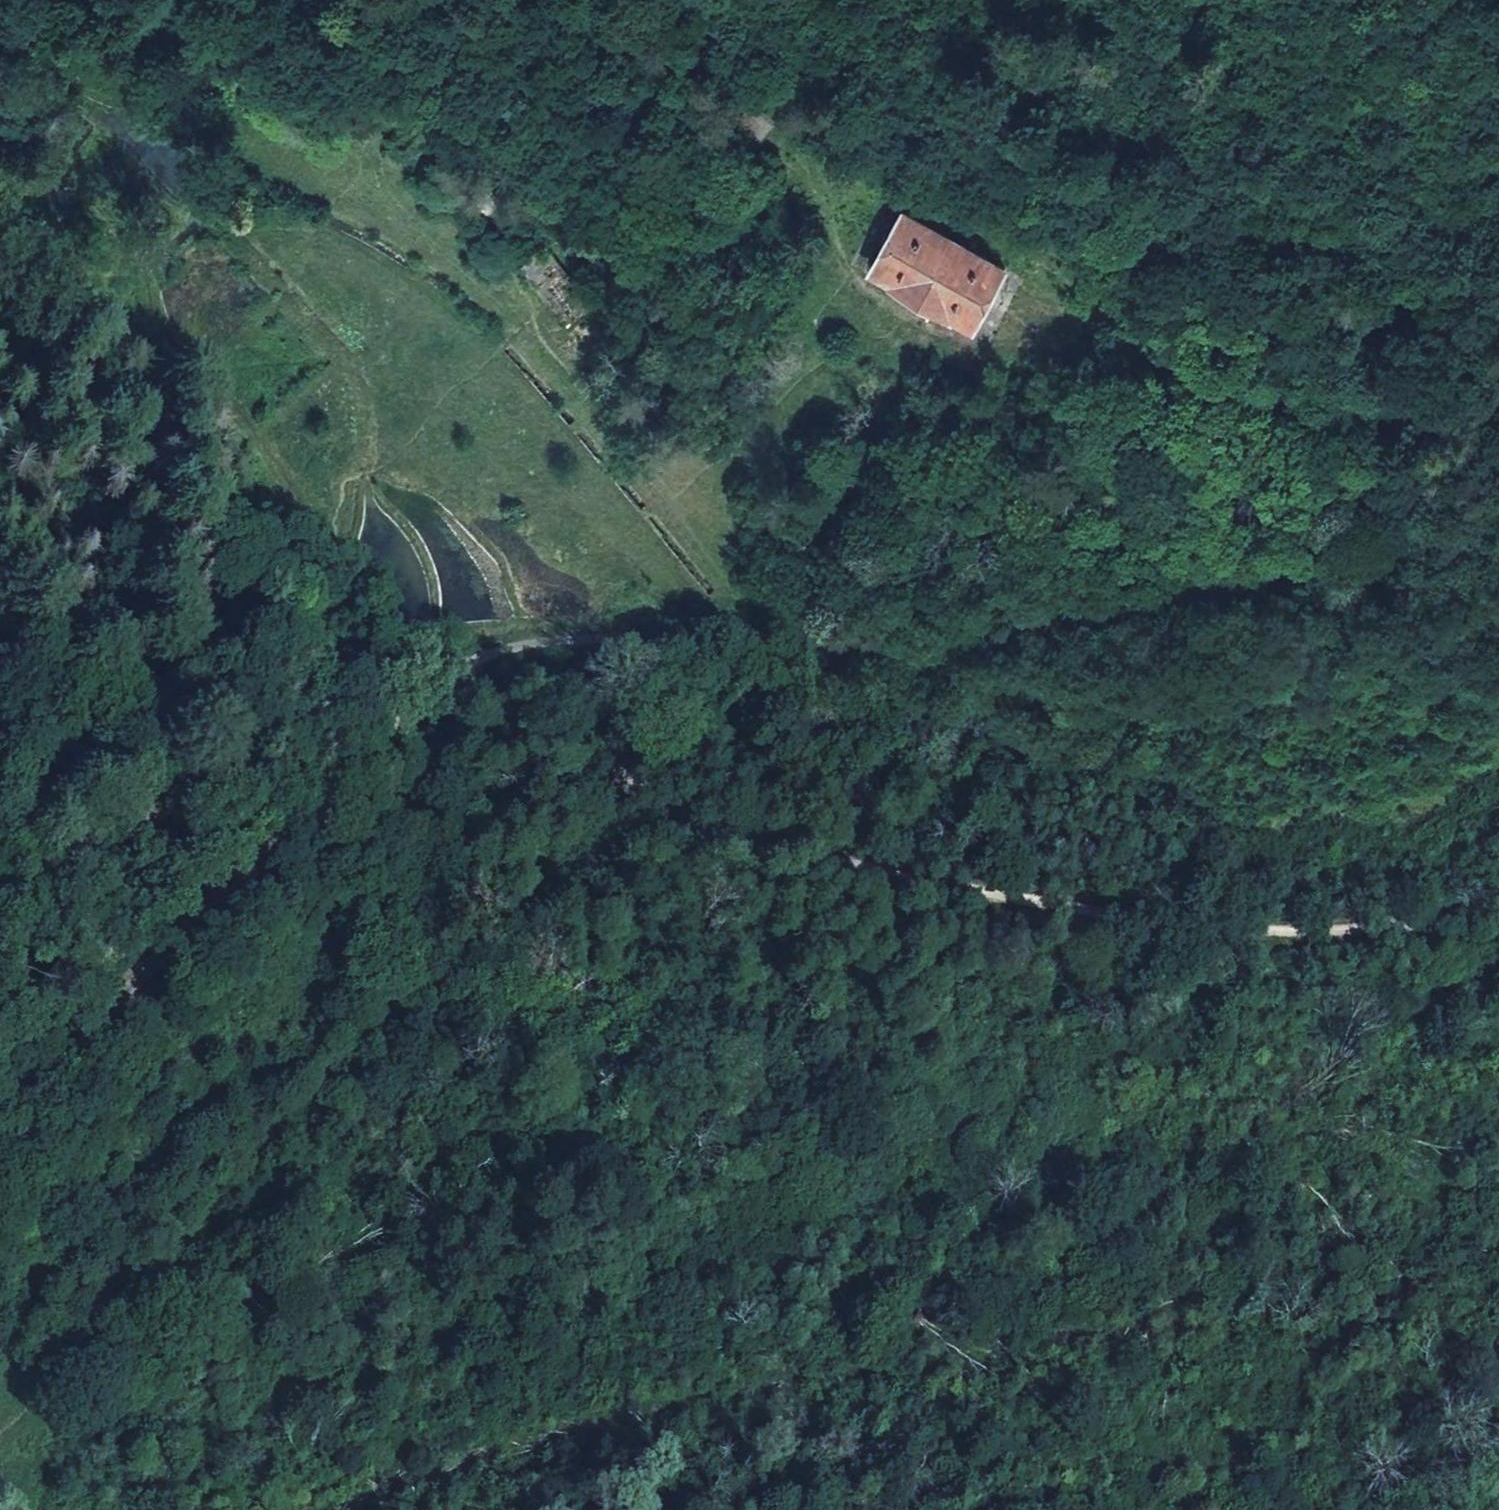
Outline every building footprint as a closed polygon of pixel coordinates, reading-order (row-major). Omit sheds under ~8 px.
[(1003,270),(903,216),(873,269),(894,281),(893,285),(949,315),(951,311),(975,325),(1003,270)]
